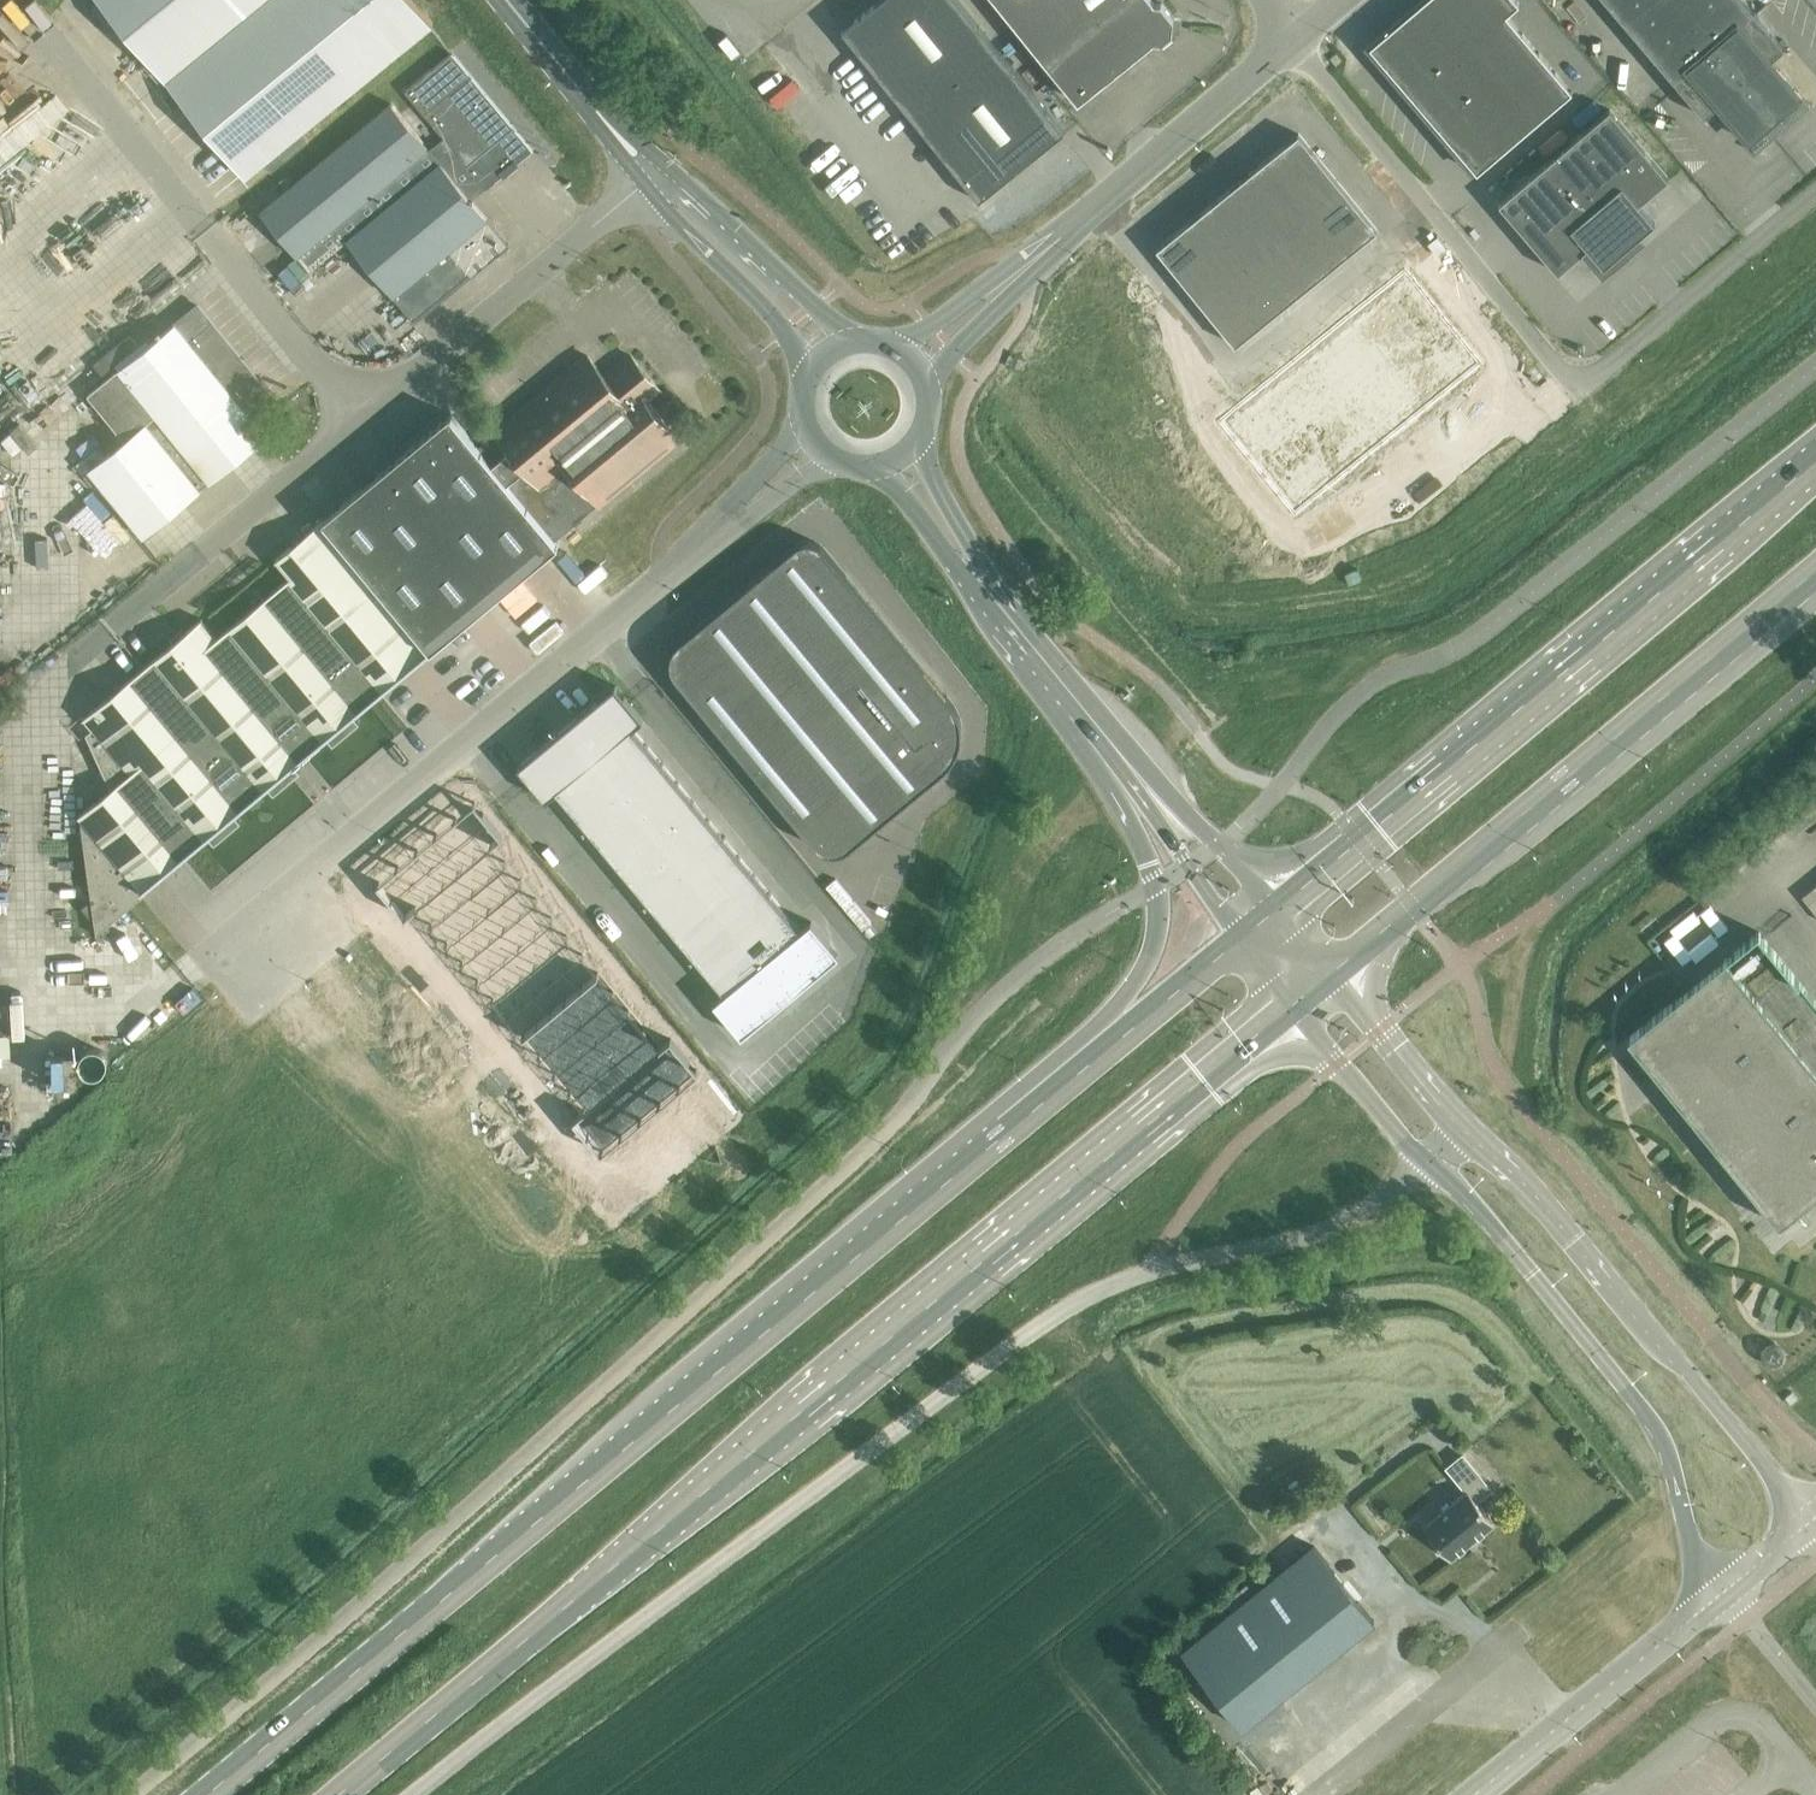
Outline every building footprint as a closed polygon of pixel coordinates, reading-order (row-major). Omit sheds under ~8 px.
[(432,25),(412,0),(100,0),(245,177),(264,162),(271,172),(309,141),(302,131),(432,25)] [(1065,132),(958,0),(880,0),(842,31),(859,52),(963,180),(963,181),(980,201),(1046,148),(1045,147),(1065,132)] [(1079,102),(1154,41),(1161,41),(1161,42),(1173,32),(1174,18),(1162,3),(1161,3),(1155,2),(1153,0),(996,0),(1079,102)] [(1418,6),(1445,37),(1460,55),(1489,30),(1464,0),(1425,0),(1418,6)] [(1489,30),(1507,15),(1520,4),(1516,0),(1464,0),(1489,30)] [(1704,117),(1719,104),(1725,112),(1750,141),(1770,125),(1767,122),(1780,111),(1782,114),(1802,98),(1777,68),(1770,61),(1785,48),(1744,0),(1605,0),(1704,117)] [(1370,47),(1396,78),(1445,37),(1418,6),(1370,47)] [(1522,33),(1507,15),(1489,30),(1460,55),(1472,69),(1476,73),(1522,33)] [(1492,92),(1539,52),(1522,33),(1476,73),(1492,92)] [(1445,37),(1396,78),(1424,110),(1472,69),(1460,55),(1445,37)] [(1539,52),(1492,92),(1499,100),(1508,111),(1555,72),(1539,52)] [(523,160),(533,151),(452,55),(405,93),(443,139),(429,151),(391,105),(259,213),(310,272),(346,242),(361,259),(377,279),(414,324),(508,245),(450,176),(465,165),(486,190),(523,160)] [(1472,69),(1424,110),(1450,141),(1499,100),(1492,92),(1476,73),(1472,69)] [(1508,111),(1526,132),(1572,92),(1555,72),(1508,111)] [(1508,111),(1499,100),(1450,141),(1477,173),(1526,132),(1508,111)] [(1559,273),(1588,248),(1604,266),(1655,222),(1639,204),(1669,179),(1609,109),(1499,203),(1559,273)] [(1299,135),(1268,160),(1306,208),(1312,203),(1338,183),(1299,135)] [(1268,160),(1241,181),(1279,229),(1289,221),(1306,208),(1268,160)] [(1241,181),(1215,202),(1252,249),(1266,238),(1279,229),(1241,181)] [(1338,183),(1312,203),(1351,252),(1377,230),(1338,183)] [(1215,202),(1189,223),(1226,270),(1242,257),(1252,249),(1215,202)] [(1306,208),(1289,221),(1328,270),(1351,252),(1312,203),(1306,208)] [(1279,229),(1266,238),(1306,288),(1328,270),(1289,221),(1279,229)] [(1189,223),(1157,249),(1194,295),(1220,274),(1226,270),(1189,223)] [(1252,249),(1242,257),(1283,307),(1306,288),(1266,238),(1252,249)] [(1226,270),(1220,274),(1261,324),(1283,307),(1242,257),(1226,270)] [(1401,260),(1215,412),(1291,504),(1477,353),(1401,260)] [(1220,274),(1194,295),(1235,345),(1260,325),(1261,324),(1220,274)] [(251,417),(274,399),(198,305),(88,394),(126,440),(89,469),(144,536),(267,436),(251,417)] [(478,448),(555,540),(678,438),(646,399),(659,389),(631,355),(605,377),(587,355),(495,432),(496,433),(478,448)] [(279,424),(287,434),(299,424),(291,414),(279,424)] [(323,521),(432,649),(559,544),(555,540),(478,448),(451,414),(323,520),(323,521)] [(86,425),(70,440),(78,449),(94,434),(86,425)] [(11,477),(0,477),(0,518),(13,517),(11,477)] [(323,521),(278,558),(284,566),(292,576),(216,640),(200,621),(183,636),(180,632),(170,640),(173,644),(85,717),(94,728),(86,734),(110,790),(79,816),(81,828),(83,846),(86,865),(88,876),(91,893),(93,909),(96,928),(97,934),(138,900),(146,893),(143,890),(182,858),(431,650),(432,649),(323,521)] [(703,622),(683,638),(700,658),(714,675),(695,690),(691,694),(718,727),(738,751),(784,807),(796,822),(800,826),(805,823),(823,807),(834,820),(848,836),(854,844),(921,789),(948,765),(951,763),(956,755),(960,746),(962,737),(962,728),(960,718),(957,709),(947,696),(847,575),(824,548),(821,545),(818,543),(814,541),(810,541),(807,541),(803,542),(799,543),(796,545),(777,561),(759,576),(703,622)] [(615,686),(576,718),(604,752),(633,728),(643,719),(615,686)] [(576,718),(557,734),(585,768),(595,760),(604,752),(576,718)] [(604,752),(595,760),(609,777),(647,745),(633,728),(604,752)] [(557,734),(538,750),(566,784),(585,768),(557,734)] [(647,745),(609,777),(625,796),(663,764),(647,745)] [(538,750),(518,766),(546,800),(557,791),(566,784),(538,750)] [(566,784),(557,791),(571,808),(609,777),(595,760),(585,768),(566,784)] [(663,764),(625,796),(640,814),(678,783),(663,764)] [(609,777),(571,808),(587,827),(625,796),(609,777)] [(678,783),(640,814),(655,833),(656,833),(694,801),(678,783)] [(625,796),(587,827),(602,846),(640,814),(625,796)] [(478,800),(439,832),(466,865),(494,842),(505,832),(478,800)] [(694,801),(656,833),(671,851),(709,820),(694,801)] [(640,814),(602,846),(617,864),(655,833),(640,814)] [(709,820),(671,851),(686,870),(724,838),(709,820)] [(439,832),(419,848),(447,881),(461,869),(466,865),(439,832)] [(655,833),(617,864),(633,883),(671,851),(656,833),(655,833)] [(724,838),(686,870),(702,888),(740,857),(724,838)] [(466,865),(461,869),(476,887),(509,860),(494,842),(466,865)] [(419,848),(400,864),(428,897),(447,881),(419,848)] [(671,851),(633,883),(648,901),(686,870),(671,851)] [(740,857),(702,888),(717,907),(755,875),(740,857)] [(509,860),(476,887),(492,906),(525,879),(509,860)] [(400,864),(380,881),(408,914),(419,904),(428,897),(400,864)] [(428,897),(419,904),(434,923),(476,887),(461,869),(447,881),(428,897)] [(686,870),(648,901),(664,920),(702,888),(686,870)] [(755,875),(717,907),(732,925),(733,925),(771,894),(755,875)] [(525,879),(492,906),(507,924),(540,897),(525,879)] [(1802,896),(1815,913),(1815,885),(1802,896)] [(476,887),(434,923),(450,941),(492,906),(476,887)] [(702,888),(664,920),(679,938),(717,907),(702,888)] [(771,894),(733,925),(748,944),(786,912),(771,894)] [(540,897),(507,924),(523,943),(555,915),(540,897)] [(492,906),(450,941),(465,960),(507,924),(492,906)] [(717,907),(679,938),(694,957),(732,925),(717,907)] [(786,912),(748,944),(763,962),(772,954),(791,938),(801,930),(786,912)] [(555,915),(523,943),(538,961),(571,934),(555,915)] [(791,938),(772,954),(800,987),(819,972),(839,955),(811,921),(801,930),(791,938)] [(507,924),(465,960),(480,978),(523,943),(507,924)] [(732,925),(694,957),(710,975),(748,944),(733,925),(732,925)] [(1628,1037),(1667,1086),(1681,1074),(1703,1107),(1696,1114),(1706,1127),(1714,1122),(1783,1222),(1815,1195),(1815,1002),(1759,931),(1723,960),(1725,963),(1662,1014),(1660,1012),(1628,1037)] [(571,934),(538,961),(554,980),(586,953),(571,934)] [(523,943),(480,978),(496,997),(538,961),(523,943)] [(748,944),(710,975),(725,993),(734,986),(753,970),(763,962),(748,944)] [(586,953),(554,980),(569,998),(602,971),(586,953)] [(763,962),(753,970),(781,1003),(800,987),(772,954),(763,962)] [(538,961),(496,997),(512,1015),(554,980),(538,961)] [(76,968),(76,981),(114,980),(113,967),(76,968)] [(753,970),(734,986),(762,1019),(781,1003),(753,970)] [(602,971),(569,998),(585,1017),(617,990),(602,971)] [(554,980),(512,1015),(527,1033),(569,998),(554,980)] [(725,993),(714,1002),(742,1036),(762,1019),(734,986),(725,993)] [(617,990),(585,1017),(600,1035),(633,1008),(617,990)] [(569,998),(527,1033),(542,1052),(585,1017),(569,998)] [(633,1008),(600,1035),(616,1054),(648,1027),(633,1008)] [(585,1017),(542,1052),(558,1070),(600,1035),(585,1017)] [(648,1027),(616,1054),(631,1072),(635,1068),(654,1052),(663,1045),(648,1027)] [(15,1031),(0,1032),(0,1052),(16,1051),(15,1031)] [(600,1035),(558,1070),(573,1089),(616,1054),(600,1035)] [(663,1045),(654,1052),(682,1085),(702,1068),(674,1035),(663,1045)] [(62,1048),(61,1078),(83,1079),(84,1049),(62,1048)] [(654,1052),(635,1068),(663,1102),(682,1085),(654,1052)] [(616,1054),(573,1089),(588,1107),(616,1084),(631,1072),(616,1054)] [(631,1072),(616,1084),(643,1118),(663,1102),(635,1068),(631,1072)] [(588,1107),(577,1116),(605,1150),(643,1118),(616,1084),(588,1107)] [(17,1146),(2,1119),(0,1120),(0,1156),(17,1146)] [(1424,1527),(1450,1559),(1467,1545),(1467,1546),(1478,1536),(1495,1523),(1477,1501),(1491,1489),(1463,1454),(1447,1467),(1467,1492),(1424,1527)] [(1181,1652),(1242,1727),(1374,1621),(1313,1545),(1181,1652)]
